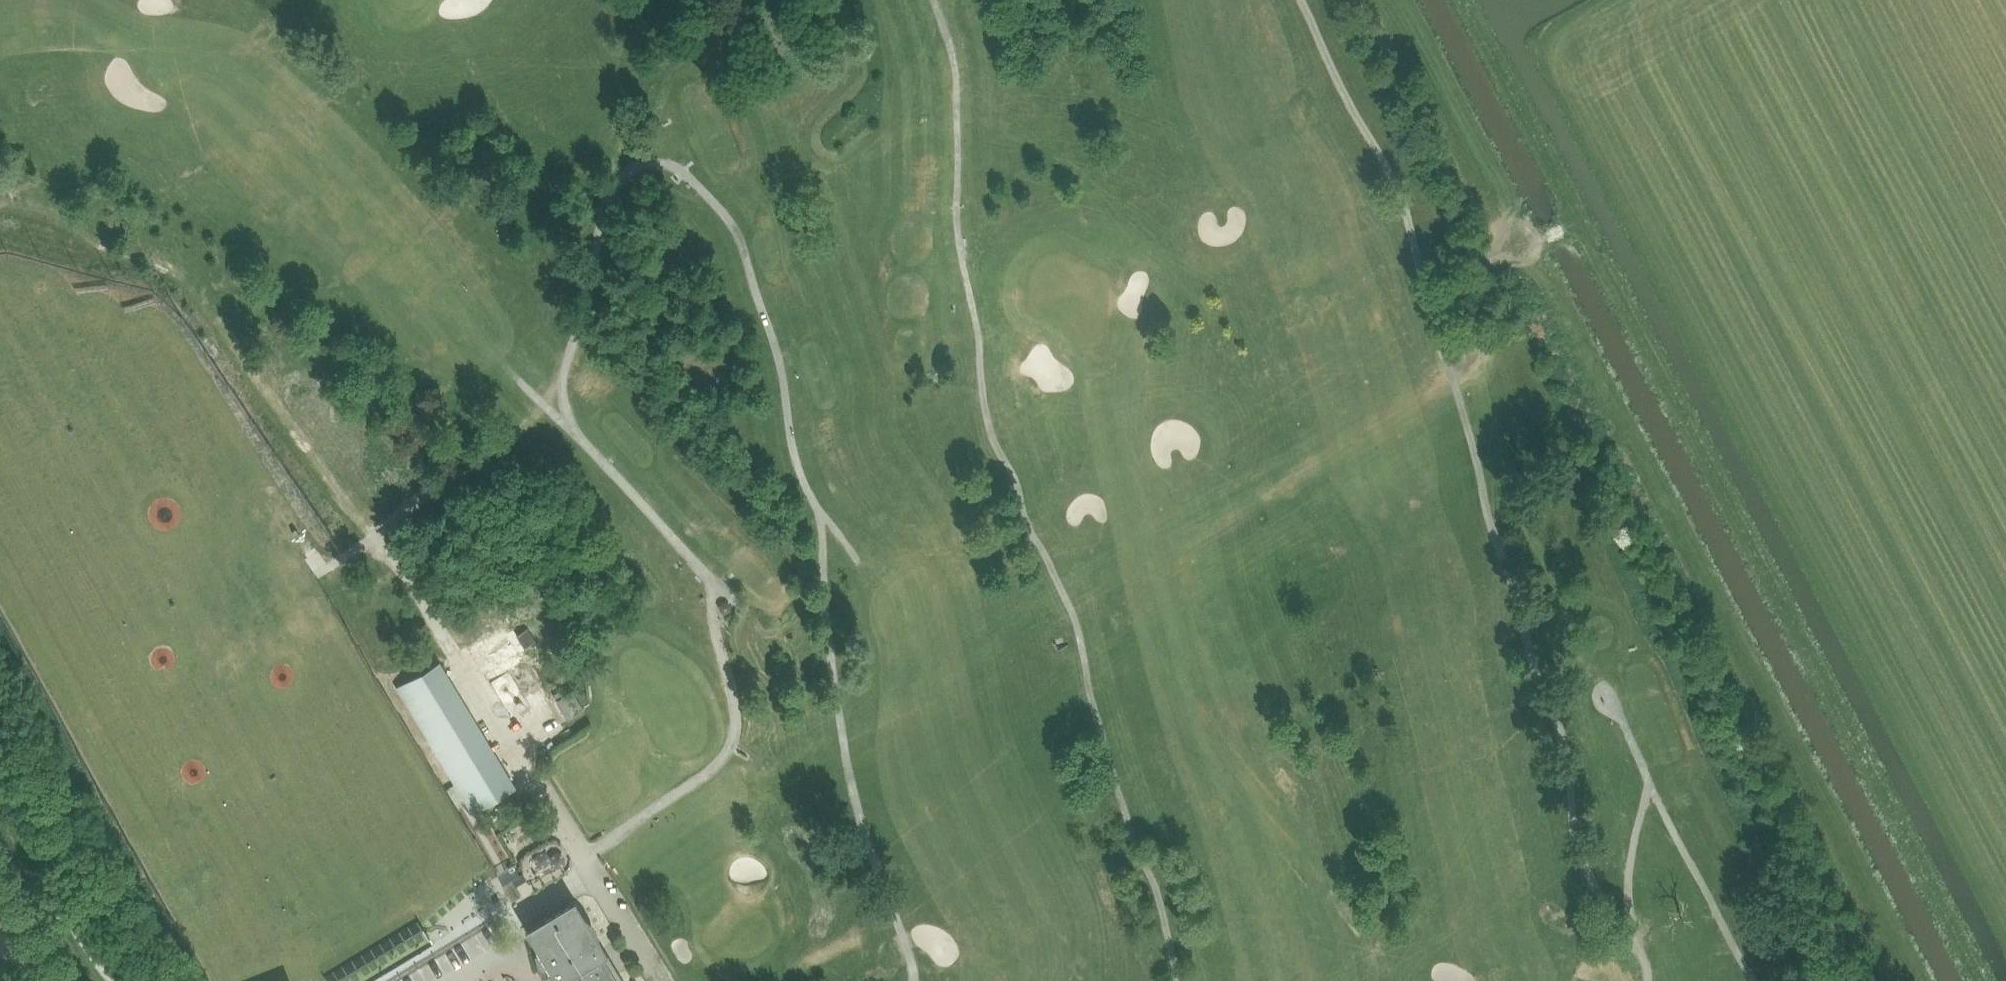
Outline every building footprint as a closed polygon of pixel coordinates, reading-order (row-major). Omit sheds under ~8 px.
[(522,608),(547,598),(543,588),(518,599),(522,608)] [(440,661),(396,687),(471,813),(515,786),(440,661)] [(522,662),(508,670),(523,698),(537,690),(522,662)] [(511,899),(520,894),(510,879),(502,884),(511,899)] [(561,980),(560,980),(622,980),(605,953),(609,950),(600,937),(599,931),(598,926),(596,924),(594,921),(591,918),(587,915),(576,896),(527,926),(543,952),(537,954),(541,970),(552,967),(561,980)] [(434,931),(422,908),(327,964),(334,980),(350,980),(434,931)]
